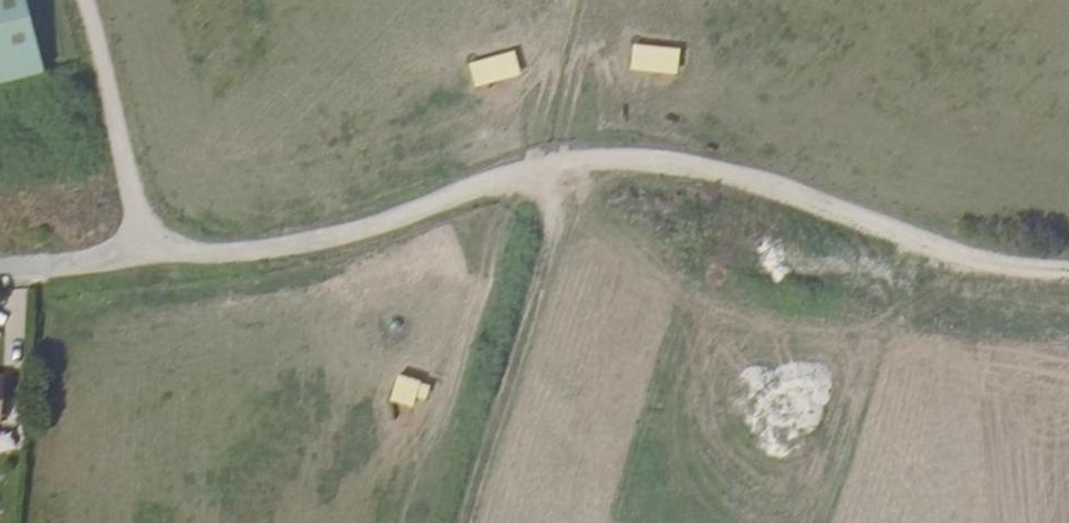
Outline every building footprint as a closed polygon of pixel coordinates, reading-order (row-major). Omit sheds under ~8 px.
[(41,64),(23,0),(0,0),(0,75),(41,64)] [(631,72),(678,74),(679,48),(633,45),(631,72)] [(468,64),(475,89),(522,76),(515,51),(468,64)] [(422,411),(429,383),(398,375),(391,402),(422,411)]
